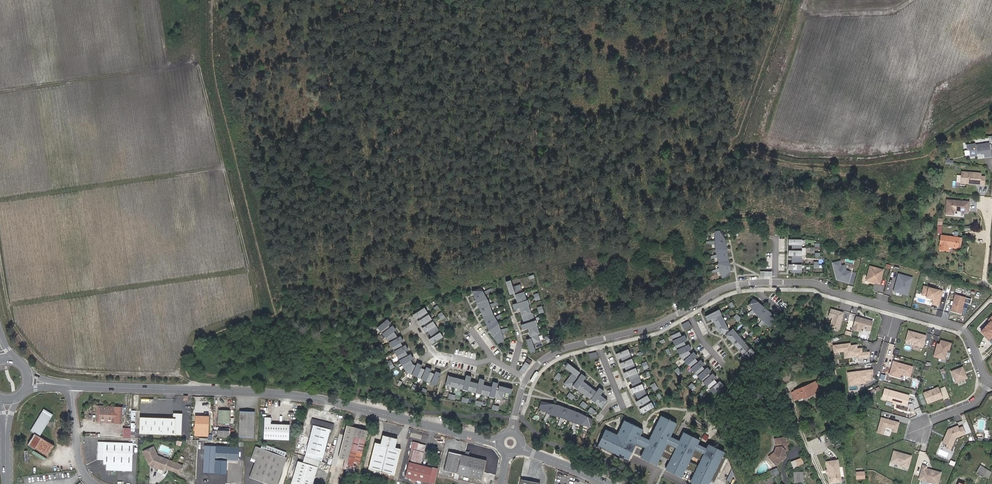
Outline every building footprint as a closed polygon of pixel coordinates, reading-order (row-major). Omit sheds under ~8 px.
[(970,150),(971,156),(977,155),(977,153),(981,153),(981,154),(984,153),(985,157),(991,156),(988,143),(976,145),(975,144),(967,145),(968,150),(970,150)] [(981,173),(961,171),(960,183),(967,183),(967,182),(969,182),(969,183),(984,184),(985,176),(980,176),(981,173)] [(969,202),(947,200),(946,214),(953,214),(953,210),(968,211),(969,202)] [(720,271),(722,278),(729,275),(730,266),(728,260),(725,240),(721,229),(714,231),(714,240),(705,241),(706,243),(714,244),(715,249),(716,254),(708,257),(708,259),(717,257),(718,262),(717,263),(719,268),(710,271),(711,273),(720,271)] [(958,248),(960,238),(960,237),(956,237),(956,238),(941,236),(940,250),(948,251),(948,247),(958,248)] [(791,239),(791,272),(801,272),(801,239),(791,239)] [(840,261),(832,263),(835,274),(836,274),(837,275),(836,276),(837,280),(848,283),(851,272),(846,271),(844,265),(841,266),(840,261)] [(870,266),(866,281),(879,284),(883,270),(870,266)] [(912,278),(899,274),(896,284),(898,284),(896,290),(903,292),(902,294),(907,295),(912,278)] [(530,352),(535,351),(533,344),(540,341),(537,334),(539,333),(532,313),(530,313),(523,292),(522,292),(519,285),(512,287),(510,280),(505,281),(509,294),(514,293),(517,303),(512,305),(514,309),(519,308),(524,324),(521,325),(522,330),(527,328),(531,338),(526,340),(530,353),(531,353),(530,352)] [(898,284),(896,284),(894,291),(902,294),(903,292),(896,290),(898,284)] [(941,296),(942,291),(924,286),(921,295),(926,297),(926,298),(933,300),(932,304),(938,306),(940,301),(939,301),(940,296),(941,296)] [(488,330),(497,344),(503,341),(501,333),(509,330),(509,328),(500,329),(498,324),(496,320),(503,315),(502,313),(494,317),(492,313),(490,308),(498,304),(497,302),(489,304),(487,300),(485,295),(492,290),(491,288),(483,292),(480,287),(472,292),(476,303),(479,310),(488,330)] [(955,294),(950,311),(961,314),(965,297),(955,294)] [(753,298),(748,304),(758,317),(770,326),(775,320),(770,312),(753,298)] [(434,342),(443,337),(424,308),(416,313),(434,342)] [(718,309),(705,316),(707,321),(712,318),(720,334),(723,332),(743,354),(739,358),(742,362),(753,352),(732,328),(729,331),(718,309)] [(830,327),(839,329),(843,313),(831,309),(828,317),(832,318),(830,327)] [(737,313),(733,317),(737,322),(741,318),(737,313)] [(988,319),(990,321),(980,331),(989,339),(991,336),(991,315),(988,319)] [(873,322),(856,317),(852,330),(860,332),(861,329),(870,331),(873,322)] [(688,320),(681,324),(684,329),(691,325),(688,320)] [(385,321),(377,328),(387,340),(406,372),(435,386),(439,376),(413,364),(395,334),(385,321)] [(679,331),(670,336),(680,356),(714,394),(724,385),(721,381),(718,384),(715,380),(717,378),(714,373),(711,376),(709,374),(712,372),(708,368),(706,370),(702,367),(705,364),(702,360),(699,363),(695,359),(698,356),(695,352),(692,355),(688,351),(692,349),(690,345),(686,347),(684,342),(688,340),(685,336),(682,337),(679,331)] [(922,348),(926,336),(919,334),(918,335),(917,334),(916,333),(908,331),(906,341),(914,343),(913,345),(922,348)] [(763,343),(757,337),(754,339),(760,345),(763,343)] [(951,343),(941,340),(940,344),(939,348),(936,347),(934,356),(944,359),(947,349),(949,350),(951,343)] [(834,346),(834,353),(845,351),(845,357),(858,356),(858,358),(869,357),(869,352),(862,353),(861,349),(857,349),(856,345),(850,346),(850,344),(834,346)] [(628,349),(618,352),(636,396),(645,412),(654,407),(645,392),(628,349)] [(527,357),(521,370),(525,372),(532,360),(527,357)] [(910,377),(912,367),(893,361),(892,366),(894,367),(894,369),(891,368),(889,375),(899,378),(900,374),(910,377)] [(568,363),(565,367),(576,376),(580,372),(568,363)] [(951,371),(955,383),(967,378),(962,366),(951,371)] [(872,370),(848,373),(849,385),(859,384),(859,382),(865,381),(871,380),(870,375),(873,374),(872,370)] [(788,381),(785,373),(778,376),(781,384),(788,381)] [(570,375),(564,384),(570,389),(573,385),(601,407),(607,400),(600,395),(603,390),(599,387),(596,391),(582,381),(586,377),(582,374),(577,380),(570,375)] [(465,380),(448,376),(445,385),(502,399),(504,392),(511,394),(512,389),(513,389),(499,386),(498,390),(496,390),(498,383),(493,382),(491,387),(483,385),(484,380),(479,378),(478,384),(470,381),(471,376),(466,375),(465,380)] [(816,382),(795,391),(798,399),(803,397),(803,398),(819,391),(816,382)] [(927,404),(943,398),(939,387),(923,393),(927,404)] [(907,405),(909,395),(885,389),(882,399),(907,405)] [(541,401),(539,408),(547,413),(543,421),(545,422),(550,415),(560,417),(557,426),(559,426),(563,418),(573,422),(571,431),(573,432),(576,423),(590,427),(592,419),(579,412),(559,405),(541,401)] [(97,421),(111,422),(111,419),(99,419),(100,408),(112,409),(112,406),(98,405),(97,421)] [(123,407),(112,406),(112,409),(100,408),(99,419),(111,419),(111,422),(122,422),(123,407)] [(230,409),(218,409),(218,422),(229,423),(230,409)] [(43,410),(30,432),(34,434),(28,446),(47,457),(54,446),(39,437),(52,415),(43,410)] [(254,411),(239,411),(239,436),(254,436),(254,411)] [(182,412),(173,412),(173,416),(140,416),(140,432),(181,432),(182,412)] [(605,429),(598,445),(628,460),(636,444),(645,448),(640,457),(657,465),(661,456),(662,454),(672,459),(671,461),(669,460),(665,469),(681,477),(686,468),(694,472),(690,482),(695,483),(709,483),(711,480),(714,482),(726,458),(722,456),(724,452),(708,444),(706,449),(697,444),(700,440),(684,432),(679,441),(670,437),(677,423),(661,415),(649,440),(640,435),(643,429),(624,420),(621,427),(623,428),(620,436),(617,435),(605,429)] [(208,416),(195,416),(195,434),(207,435),(208,416)] [(271,417),(264,417),(264,438),(290,439),(290,424),(271,423),(271,417)] [(899,422),(881,417),(877,432),(883,434),(886,427),(893,429),(892,431),(896,432),(899,422)] [(330,428),(313,423),(306,450),(323,455),(330,428)] [(956,425),(947,429),(942,442),(947,444),(945,447),(950,449),(955,437),(964,432),(961,426),(958,427),(956,425)] [(124,426),(123,436),(131,437),(132,427),(124,426)] [(368,431),(357,428),(347,426),(338,462),(348,464),(360,467),(368,431)] [(394,449),(394,447),(397,438),(383,434),(381,443),(380,445),(375,444),(369,468),(394,475),(400,450),(394,449)] [(784,438),(774,440),(775,448),(774,453),(768,458),(775,465),(784,458),(782,455),(784,451),(786,451),(784,438)] [(132,442),(98,442),(98,459),(104,459),(104,463),(107,463),(107,469),(132,470),(132,442)] [(419,443),(413,442),(411,449),(413,450),(411,463),(409,463),(406,477),(429,482),(432,468),(421,466),(425,452),(418,451),(419,443)] [(204,444),(203,471),(214,472),(215,458),(215,444),(204,444)] [(238,445),(215,444),(215,458),(237,458),(238,445)] [(255,444),(250,456),(255,458),(249,476),(272,483),(276,483),(286,456),(255,444)] [(153,446),(143,451),(149,463),(163,468),(164,466),(180,472),(183,464),(157,455),(153,446)] [(894,451),(891,462),(901,465),(901,466),(908,468),(911,456),(894,451)] [(445,471),(457,474),(461,455),(449,452),(445,471)] [(461,455),(457,474),(482,480),(486,461),(461,455)] [(297,459),(291,479),(294,480),(292,483),(311,483),(317,465),(297,459)] [(227,473),(227,460),(216,460),(216,473),(227,473)] [(838,461),(827,462),(828,471),(829,472),(828,474),(829,480),(840,478),(838,461)] [(985,465),(982,463),(976,472),(983,476),(987,470),(987,469),(984,467),(985,465)] [(923,466),(919,480),(935,483),(939,483),(942,472),(927,468),(927,467),(923,466)] [(794,472),(794,474),(794,483),(803,482),(803,472),(797,472),(794,472)]
